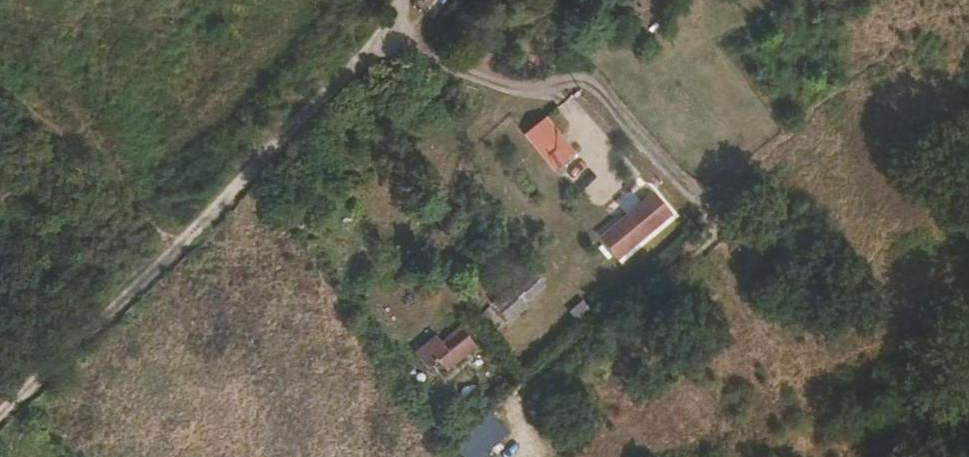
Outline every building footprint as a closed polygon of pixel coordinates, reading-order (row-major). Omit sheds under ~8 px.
[(578,100),(585,95),(580,90),(574,95),(578,100)] [(570,154),(541,121),(520,137),(550,172),(570,154)] [(611,226),(600,235),(615,254),(627,245),(623,241),(659,212),(650,200),(614,228),(611,226)] [(505,320),(546,291),(532,272),(491,300),(505,320)] [(436,344),(434,342),(412,359),(423,371),(434,362),(442,371),(469,348),(454,329),(436,344)] [(412,359),(434,342),(430,338),(410,356),(412,359)] [(467,436),(486,453),(506,431),(487,414),(467,436)]
